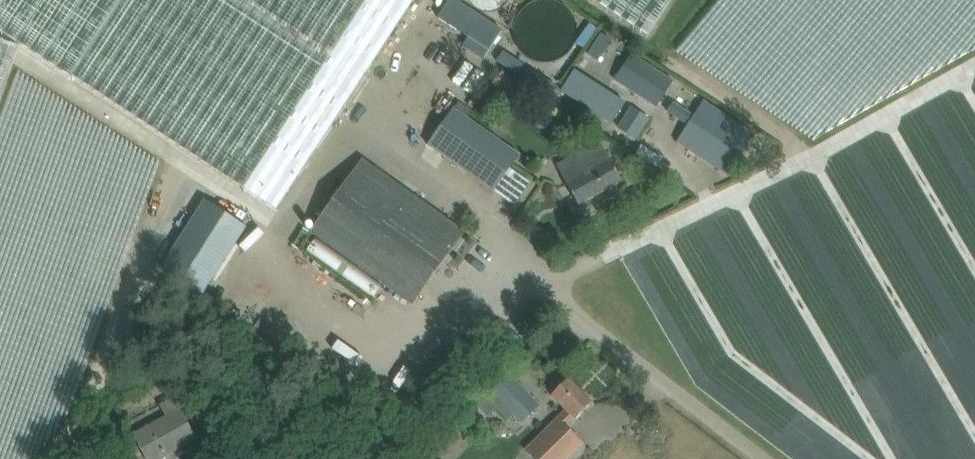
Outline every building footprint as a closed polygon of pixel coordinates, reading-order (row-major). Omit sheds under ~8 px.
[(18,44),(276,210),(394,29),(413,0),(0,0),(0,32),(18,44)] [(438,18),(468,38),(488,51),(502,31),(454,0),(450,0),(438,18)] [(647,37),(672,0),(590,0),(647,37)] [(499,22),(512,30),(524,10),(511,2),(499,22)] [(597,61),(611,41),(601,34),(588,54),(597,61)] [(19,47),(0,40),(0,99),(19,47)] [(503,64),(523,77),(529,67),(509,55),(503,64)] [(615,80),(656,107),(672,82),(631,55),(615,80)] [(406,89),(415,73),(407,69),(398,84),(406,89)] [(531,70),(525,80),(549,96),(555,86),(531,70)] [(490,85),(507,102),(521,88),(503,71),(490,85)] [(625,103),(574,71),(561,91),(612,124),(625,103)] [(728,178),(755,139),(703,103),(693,118),(672,106),(668,112),(687,126),(676,144),(728,178)] [(632,108),(618,128),(635,139),(648,119),(632,108)] [(453,109),(428,146),(444,157),(493,192),(518,155),(469,121),(453,109)] [(621,181),(611,164),(603,150),(561,174),(578,206),(621,181)] [(658,153),(652,163),(673,177),(680,166),(658,153)] [(362,160),(311,233),(413,305),(464,232),(362,160)] [(190,185),(146,252),(186,279),(230,212),(190,185)] [(481,398),(502,420),(511,411),(522,423),(539,406),(508,373),(481,398)] [(566,429),(578,417),(592,403),(568,379),(554,393),(553,394),(567,409),(553,424),(540,436),(525,451),(533,458),(569,458),(583,446),(566,429)] [(147,458),(161,458),(195,440),(175,403),(162,410),(167,418),(134,437),(147,458)]
